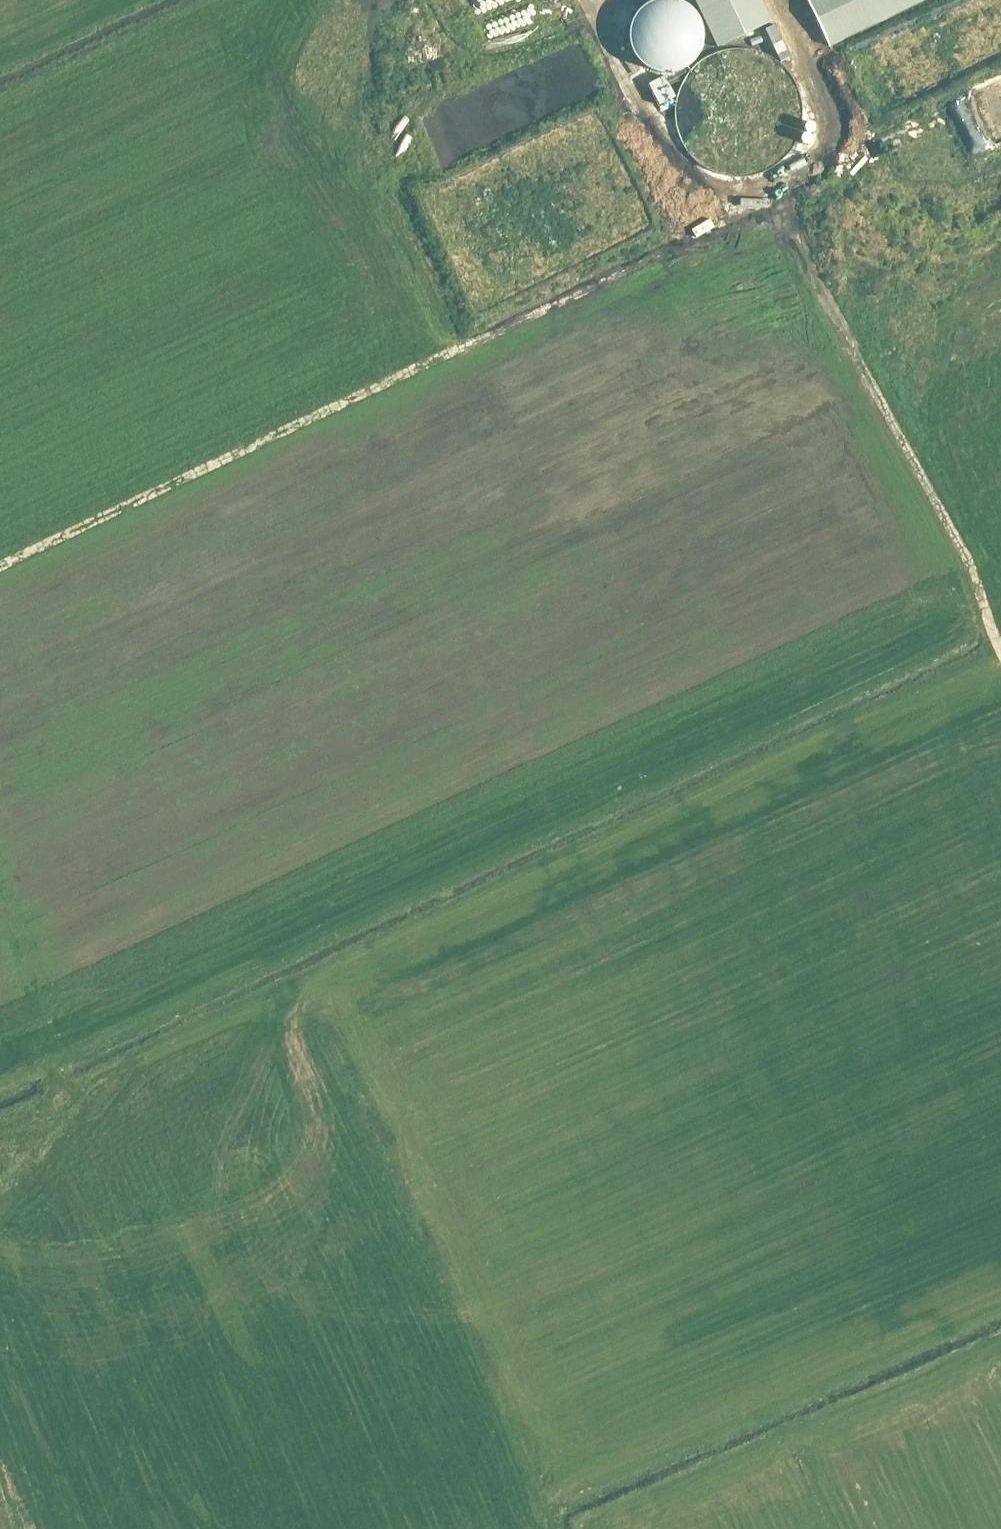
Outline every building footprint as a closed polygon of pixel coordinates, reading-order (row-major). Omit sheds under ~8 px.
[(668,19),(684,12),(678,0),(671,0),(661,4),(668,19)] [(711,48),(771,21),(761,0),(689,0),(711,48)] [(829,46),(925,0),(807,0),(829,46)]
